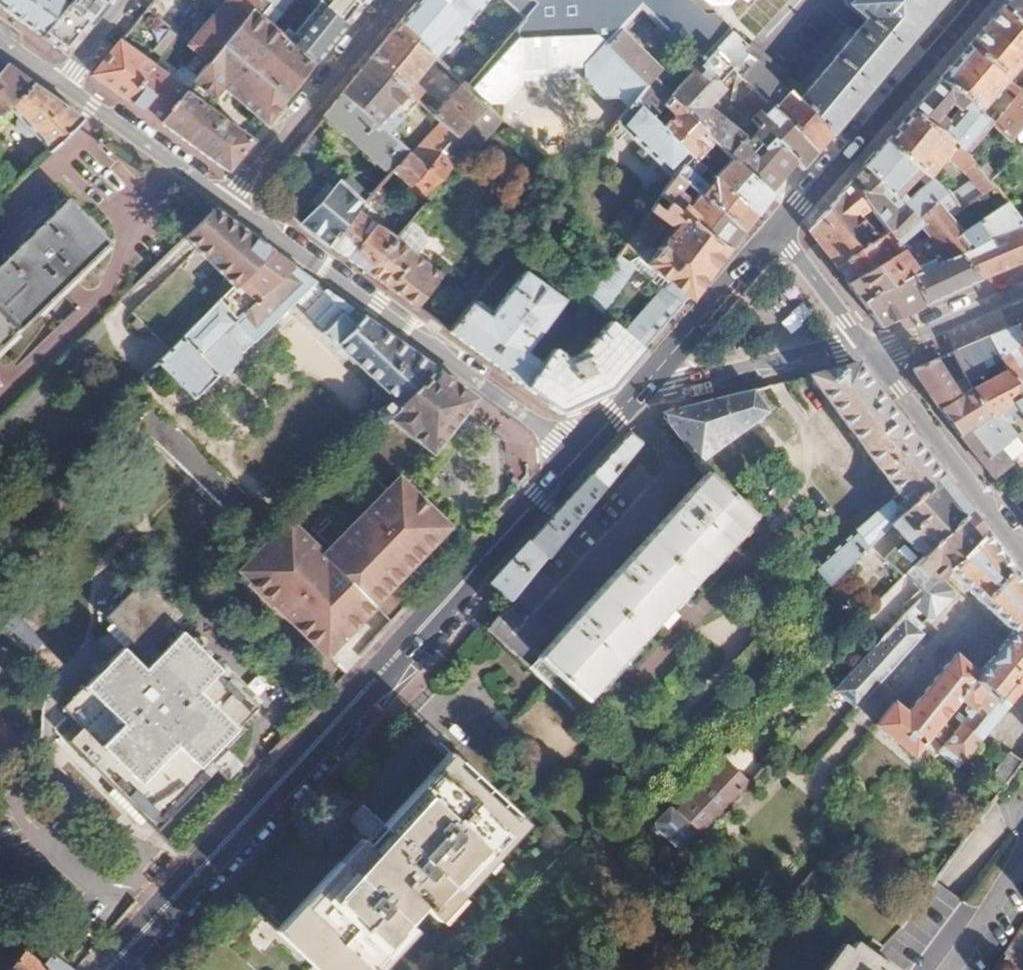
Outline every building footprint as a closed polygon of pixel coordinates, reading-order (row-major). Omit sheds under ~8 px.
[(39,35),(68,0),(0,0),(0,6),(39,35)] [(39,35),(64,53),(107,0),(68,0),(39,35)] [(189,44),(209,60),(249,10),(257,0),(224,0),(189,44)] [(249,10),(269,26),(291,0),(257,0),(249,10)] [(317,4),(343,25),(362,0),(313,0),(317,4)] [(397,21),(432,56),(471,12),(481,0),(413,0),(397,21)] [(501,37),(490,50),(512,70),(517,65),(558,22),(535,0),(507,0),(522,14),(501,37)] [(558,22),(593,56),(605,43),(617,30),(634,13),(640,6),(658,24),(677,42),(685,48),(698,61),(709,48),(731,30),(746,45),(741,50),(744,53),(757,63),(766,51),(750,36),(745,40),(716,11),(716,0),(535,0),(558,22)] [(850,1),(866,16),(856,29),(836,51),(833,55),(826,63),(798,97),(832,130),(861,96),(872,83),(891,61),(901,48),(933,12),(943,0),(851,0),(850,1)] [(1000,6),(1022,24),(1022,0),(1005,0),(1000,6)] [(343,25),(317,4),(293,34),(284,27),(279,34),(313,63),(343,25)] [(640,6),(634,13),(652,31),(658,24),(640,6)] [(968,43),(1010,77),(1022,62),(1022,24),(1000,6),(968,43)] [(249,10),(209,60),(185,91),(160,121),(228,170),(252,140),(206,107),(220,89),(264,124),(313,63),(279,34),(269,26),(249,10)] [(397,21),(370,56),(405,89),(414,97),(421,89),(412,81),(432,56),(397,21)] [(581,62),(581,71),(585,79),(600,93),(618,93),(630,104),(635,97),(647,82),(605,43),(593,56),(558,22),(517,65),(581,62)] [(652,31),(646,37),(665,56),(677,42),(658,24),(652,31)] [(177,34),(168,27),(147,54),(156,61),(177,34)] [(662,105),(667,99),(708,135),(730,156),(769,191),(794,161),(801,166),(817,147),(772,104),(753,87),(745,96),(758,109),(753,114),(754,120),(759,125),(747,139),(708,104),(730,79),(724,74),(730,66),(709,48),(698,61),(685,48),(678,55),(691,69),(671,92),(653,73),(657,69),(617,30),(605,43),(647,82),(635,97),(653,115),(662,105)] [(730,66),(753,87),(772,104),(817,147),(832,130),(798,97),(788,89),(783,95),(759,72),(754,76),(738,59),(744,53),(741,50),(746,45),(731,30),(709,48),(730,66)] [(1010,77),(968,43),(938,78),(981,111),(995,96),(999,100),(1004,94),(999,90),(1010,77)] [(151,67),(119,44),(94,75),(127,98),(151,67)] [(512,70),(490,50),(462,85),(481,104),(487,97),(502,99),(516,84),(515,73),(512,70)] [(10,63),(0,56),(0,73),(10,63)] [(370,56),(341,92),(387,132),(404,113),(394,103),(405,89),(370,56)] [(581,62),(517,65),(512,70),(515,73),(581,71),(581,62)] [(10,63),(0,73),(0,119),(11,108),(38,83),(23,72),(10,63)] [(185,91),(151,67),(127,98),(160,121),(185,91)] [(911,110),(967,152),(993,122),(981,111),(938,78),(911,110)] [(462,85),(458,81),(433,114),(440,121),(455,134),(481,104),(462,85)] [(1018,97),(995,124),(1010,140),(1022,128),(1022,88),(1015,82),(1009,89),(1018,97)] [(38,83),(11,108),(52,152),(88,119),(71,107),(38,83)] [(421,89),(414,97),(427,109),(434,101),(421,89)] [(341,92),(323,115),(385,171),(389,166),(405,148),(387,132),(341,92)] [(617,120),(660,163),(652,173),(665,187),(674,175),(689,152),(662,125),(653,115),(635,97),(630,104),(617,120)] [(672,114),(662,125),(689,152),(691,153),(708,135),(667,99),(662,105),(672,114)] [(394,236),(365,270),(448,329),(471,301),(482,287),(559,192),(534,170),(456,263),(452,259),(442,272),(401,241),(418,221),(422,224),(476,161),(469,155),(499,121),(481,104),(455,134),(441,150),(453,161),(422,196),(426,199),(400,229),(394,236)] [(672,114),(662,105),(653,115),(662,125),(672,114)] [(967,152),(911,110),(885,140),(928,176),(932,172),(945,157),(964,173),(970,179),(983,194),(996,185),(991,180),(979,166),(967,152)] [(455,134),(440,121),(412,154),(427,166),(441,150),(455,134)] [(916,220),(940,202),(950,195),(928,176),(885,140),(863,166),(890,194),(897,201),(916,220)] [(1021,151),(1012,141),(990,163),(986,159),(979,166),(991,180),(1021,151)] [(103,206),(131,178),(100,147),(71,175),(103,206)] [(405,148),(389,166),(417,191),(422,196),(453,161),(441,150),(427,166),(412,154),(405,148)] [(1021,151),(991,180),(996,185),(1009,202),(1014,209),(1022,202),(1022,149),(1021,151)] [(682,181),(696,191),(743,227),(755,210),(713,175),(706,183),(697,175),(704,166),(691,153),(689,152),(674,175),(682,181)] [(709,171),(713,175),(755,210),(769,191),(730,156),(720,168),(709,160),(704,166),(709,171)] [(863,166),(850,181),(875,213),(889,230),(899,242),(908,234),(921,224),(916,220),(897,201),(890,194),(863,166)] [(307,201),(314,206),(300,223),(325,241),(353,207),(366,192),(343,172),(326,191),(319,186),(307,201)] [(932,172),(928,176),(950,195),(961,207),(962,208),(983,194),(970,179),(956,190),(932,172)] [(665,187),(659,197),(727,250),(743,227),(696,191),(689,201),(675,191),(682,181),(674,175),(665,187)] [(875,213),(850,181),(809,229),(840,271),(878,243),(876,240),(879,238),(865,221),(875,213)] [(374,182),(366,192),(353,207),(359,211),(366,203),(372,207),(385,191),(374,182)] [(422,196),(417,191),(392,222),(400,229),(426,199),(422,196)] [(950,195),(940,202),(955,218),(961,207),(950,195)] [(644,347),(690,295),(693,297),(727,250),(659,197),(625,244),(673,282),(666,292),(661,288),(627,327),(627,333),(644,347)] [(67,198),(0,262),(0,349),(109,243),(67,198)] [(938,244),(948,257),(961,250),(982,278),(1022,260),(1022,221),(1014,209),(1009,202),(965,230),(955,218),(940,202),(916,220),(921,224),(938,244)] [(359,211),(353,207),(325,241),(365,270),(394,236),(359,211)] [(213,209),(187,234),(238,283),(222,299),(219,302),(236,320),(294,267),(213,209)] [(878,243),(840,271),(850,284),(867,273),(869,278),(907,252),(899,242),(889,230),(879,238),(876,240),(878,243)] [(869,278),(867,273),(850,284),(881,326),(944,294),(982,278),(961,250),(948,257),(937,264),(933,261),(918,267),(916,264),(922,260),(925,255),(924,255),(908,234),(899,242),(907,252),(869,278)] [(465,247),(456,239),(448,249),(457,256),(465,247)] [(617,256),(632,266),(661,288),(666,292),(673,282),(625,244),(617,256)] [(632,266),(617,256),(587,299),(601,311),(632,266)] [(236,320),(219,302),(156,361),(191,398),(217,373),(199,355),(223,334),(239,352),(314,282),(294,267),(236,320)] [(523,269),(487,313),(464,341),(526,386),(542,363),(526,350),(563,299),(523,269)] [(492,295),(482,287),(471,301),(481,309),(492,295)] [(481,309),(471,301),(448,329),(464,341),(487,313),(481,309)] [(553,347),(542,363),(526,386),(559,409),(608,386),(644,347),(627,333),(611,319),(580,351),(567,358),(553,347)] [(1006,369),(1022,386),(1022,339),(1015,324),(988,336),(1000,359),(1006,369)] [(988,336),(952,351),(968,379),(985,371),(984,367),(1000,359),(988,336)] [(911,368),(933,400),(958,433),(988,415),(972,387),(959,394),(940,365),(945,362),(941,356),(911,368)] [(856,363),(809,375),(898,489),(816,567),(831,583),(890,524),(941,472),(856,363)] [(476,397),(434,367),(387,414),(429,448),(473,401),(476,397)] [(972,387),(988,415),(1007,439),(1016,433),(1006,422),(1012,417),(1004,406),(1013,400),(1022,413),(1022,386),(1006,369),(972,387)] [(753,389),(661,412),(698,461),(769,413),(753,389)] [(958,433),(992,476),(1020,458),(1022,460),(1022,442),(1016,433),(1007,439),(988,415),(958,433)] [(640,443),(628,431),(488,583),(510,603),(640,443)] [(754,514),(706,472),(536,656),(538,658),(528,668),(572,710),(581,700),(583,701),(754,514)] [(969,508),(941,472),(890,524),(922,556),(969,508)] [(271,598),(327,655),(375,605),(374,603),(437,538),(436,537),(448,525),(396,475),(324,552),(289,514),(239,565),(250,577),(248,578),(269,600),(271,598)] [(985,528),(969,508),(922,556),(914,564),(933,582),(937,578),(947,567),(985,528)] [(954,653),(907,711),(895,700),(876,724),(913,755),(933,731),(947,741),(963,721),(955,714),(962,705),(971,711),(986,694),(995,702),(1022,668),(1022,577),(985,528),(947,567),(1014,631),(978,674),(954,653)] [(117,633),(127,642),(62,710),(82,728),(68,743),(160,829),(218,767),(207,757),(220,744),(198,723),(234,685),(155,611),(164,601),(127,567),(90,607),(117,633)] [(933,582),(922,594),(912,604),(919,611),(928,619),(954,593),(937,578),(933,582)] [(902,609),(897,609),(880,627),(885,632),(905,611),(912,604),(922,594),(919,591),(902,609)] [(919,611),(912,604),(905,611),(912,618),(919,611)] [(51,646),(20,608),(0,624),(0,627),(30,664),(51,646)] [(905,611),(885,632),(832,688),(855,707),(923,633),(919,630),(922,627),(912,618),(905,611)] [(1022,684),(1022,668),(995,702),(986,694),(971,711),(963,721),(947,741),(939,750),(957,765),(1022,684)] [(1022,762),(1007,750),(988,776),(1003,787),(1022,762)] [(744,780),(723,760),(674,810),(696,831),(744,780)] [(361,843),(282,928),(329,969),(370,969),(409,928),(405,924),(424,904),(435,912),(516,824),(448,762),(386,827),(391,831),(372,852),(361,843)] [(674,810),(671,806),(654,825),(679,849),(696,831),(674,810)] [(60,898),(56,902),(72,917),(76,912),(66,903),(60,898)] [(13,949),(0,969),(1,969),(69,969),(72,966),(51,946),(41,956),(23,939),(13,949)] [(855,939),(849,947),(846,945),(828,969),(897,969),(855,939)]
